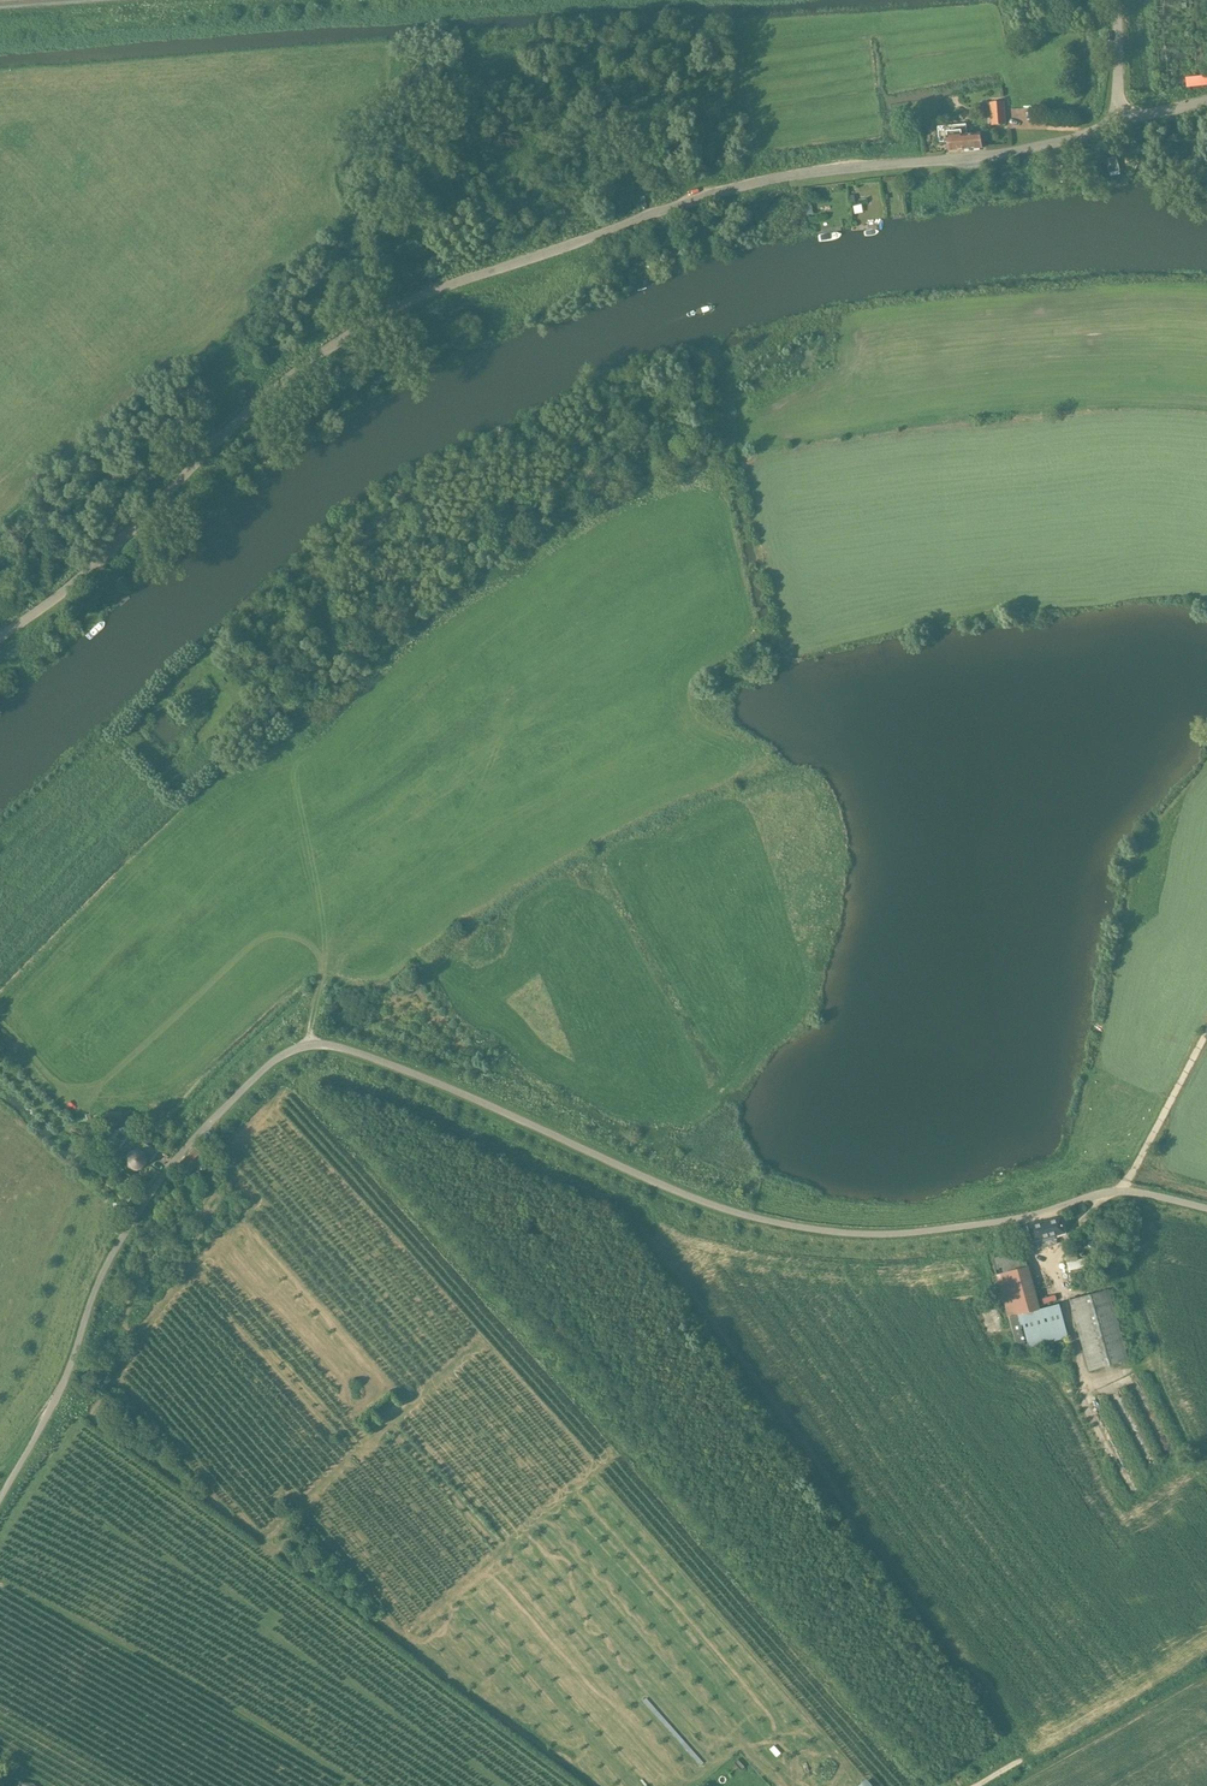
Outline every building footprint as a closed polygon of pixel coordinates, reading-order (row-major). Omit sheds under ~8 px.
[(1007,125),(1005,101),(991,102),(992,125),(1007,125)] [(949,150),(982,148),(981,134),(962,136),(961,131),(948,132),(948,137),(949,150)] [(1120,171),(1119,159),(1110,160),(1112,172),(1120,171)] [(109,1134),(103,1142),(128,1159),(128,1161),(129,1164),(130,1167),(134,1169),(137,1170),(141,1169),(143,1167),(145,1164),(145,1162),(145,1160),(148,1162),(156,1151),(131,1134),(127,1131),(119,1141),(109,1134)] [(204,1157),(195,1149),(180,1167),(189,1175),(204,1157)] [(1063,1232),(1060,1218),(1029,1227),(1033,1240),(1063,1232)] [(1017,1351),(1068,1337),(1058,1304),(1039,1309),(1028,1266),(1026,1266),(1022,1250),(991,1259),(996,1275),(997,1275),(1017,1351)] [(1129,1360),(1109,1289),(1069,1300),(1089,1371),(1129,1360)] [(861,1776),(850,1785),(871,1785),(861,1776)]
